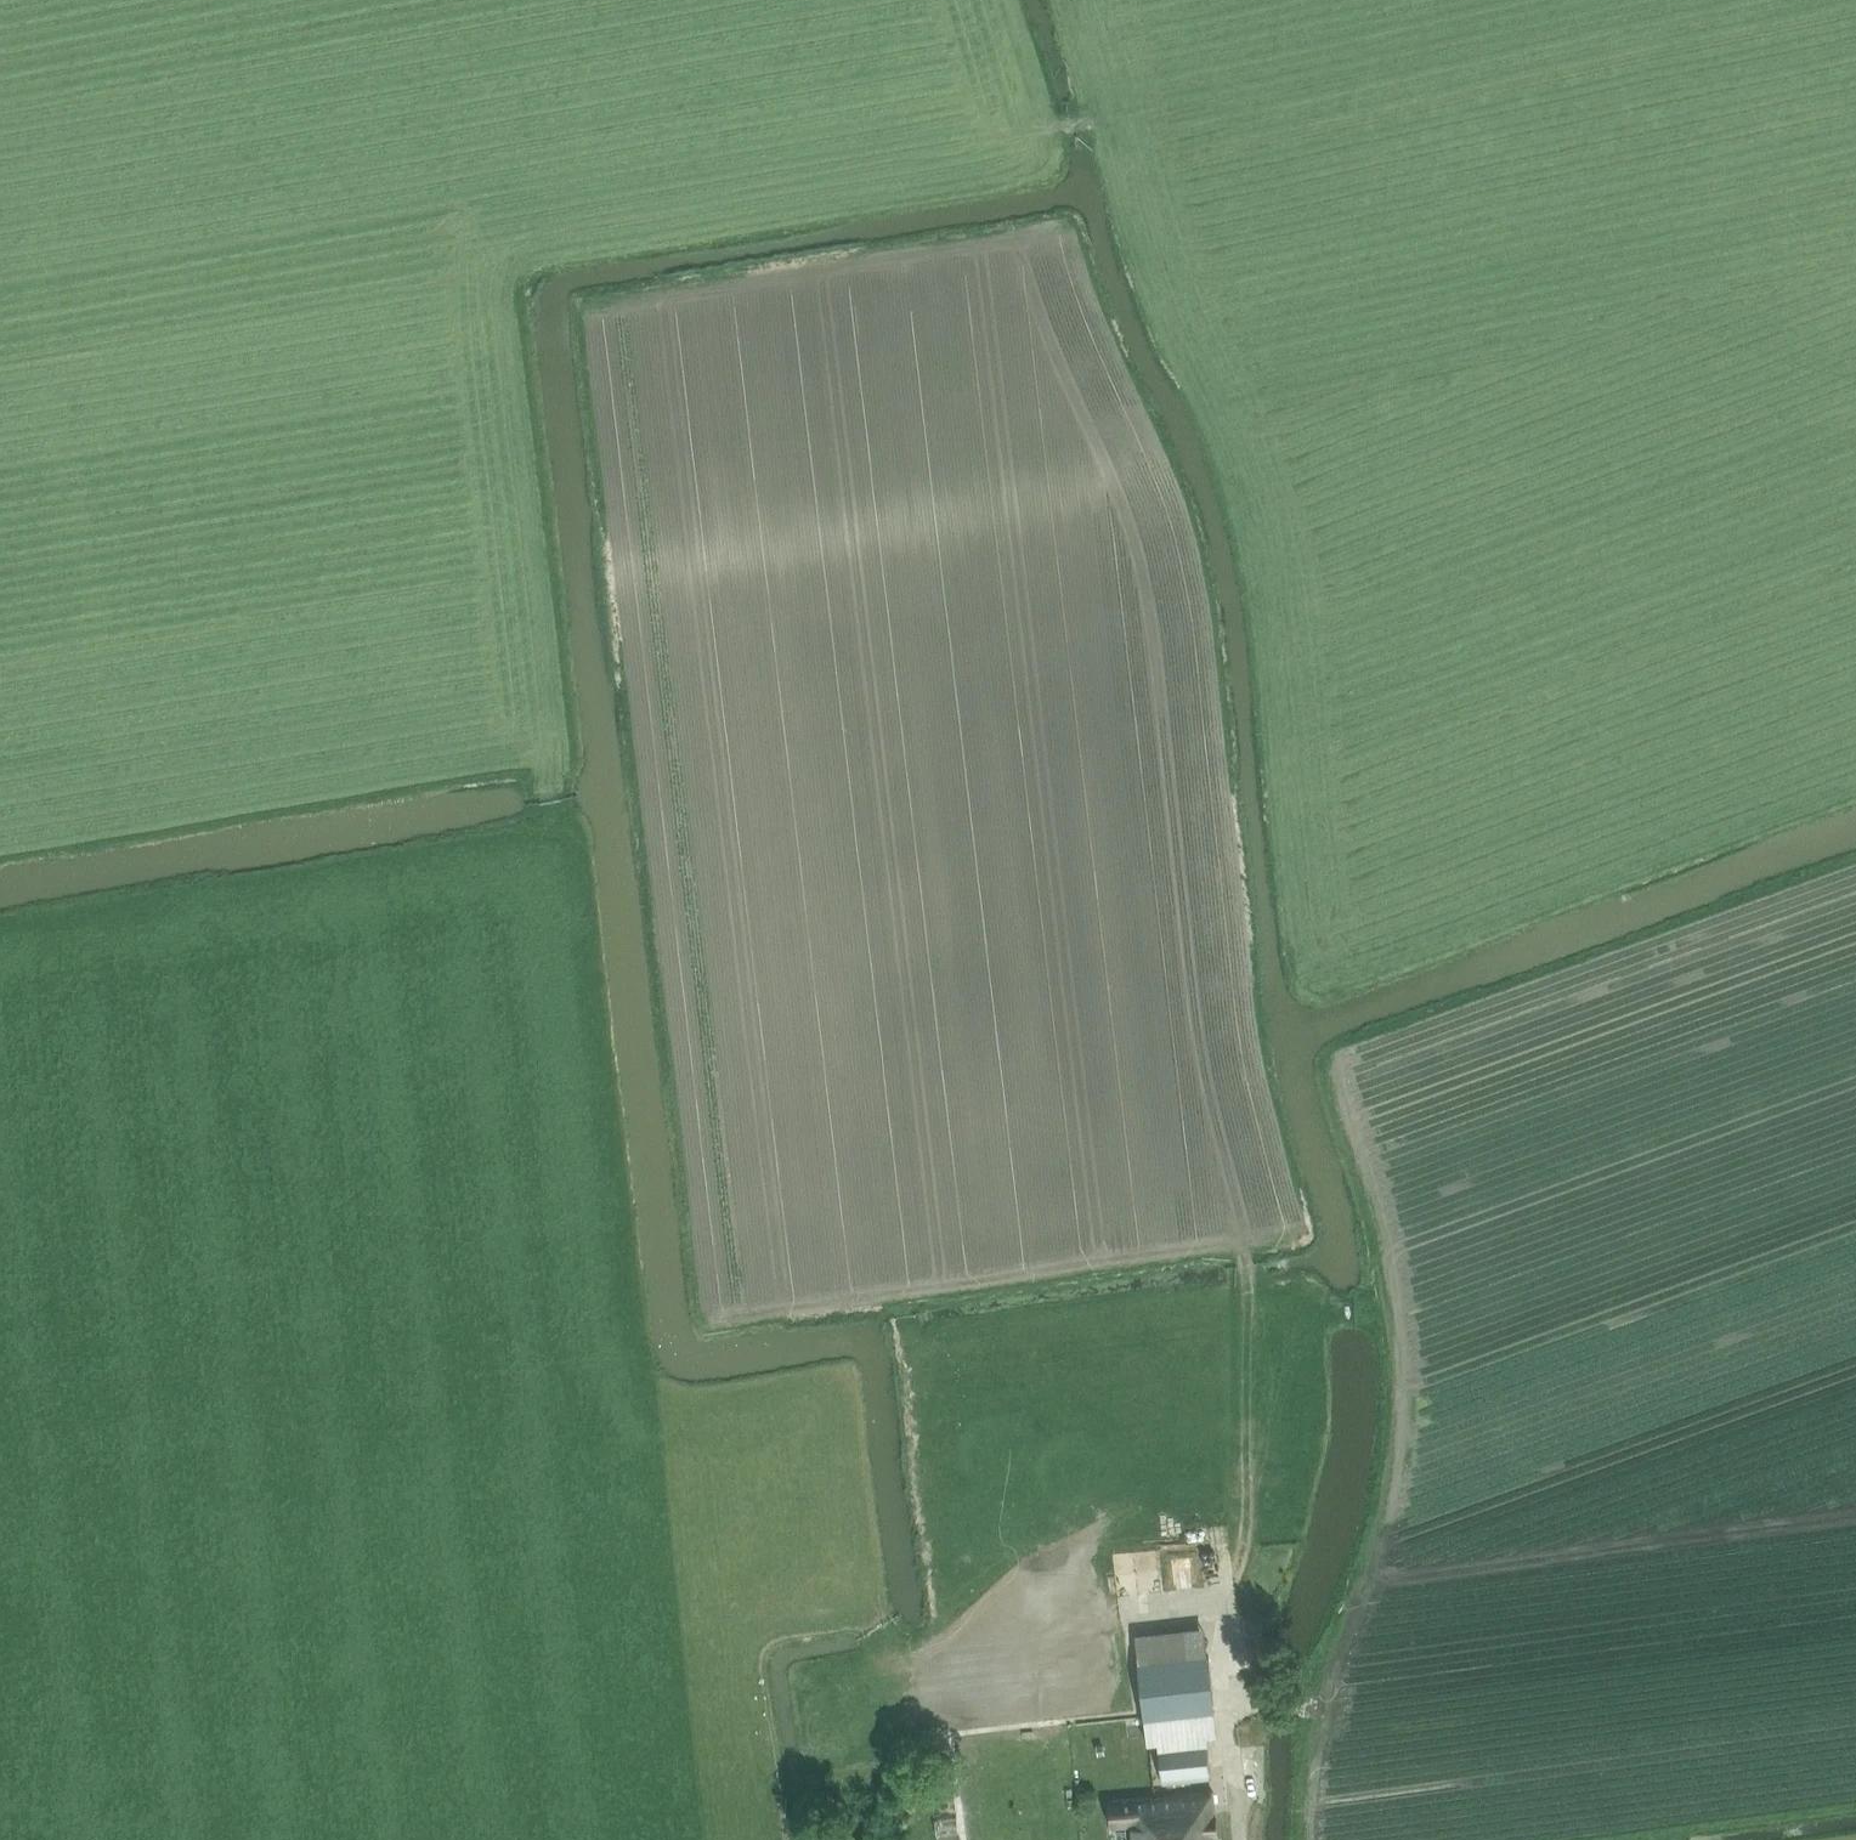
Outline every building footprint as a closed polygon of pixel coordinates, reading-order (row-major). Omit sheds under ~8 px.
[(1211,1779),(1210,1774),(1212,1774),(1208,1736),(1218,1735),(1215,1710),(1209,1654),(1138,1662),(1147,1738),(1148,1750),(1159,1749),(1163,1784),(1211,1779)] [(1263,1749),(1247,1748),(1247,1773),(1262,1773),(1263,1749)] [(1109,1800),(1112,1831),(1129,1830),(1130,1839),(1214,1839),(1219,1839),(1215,1789),(1109,1800)]
